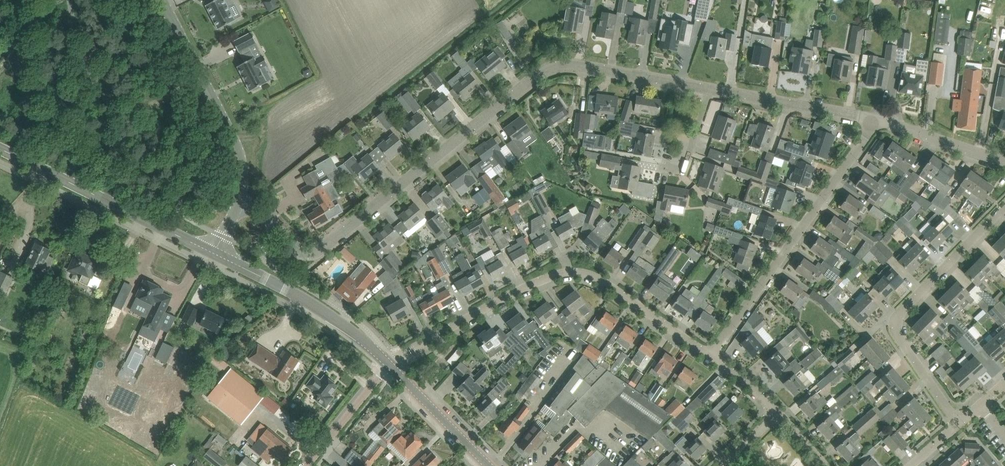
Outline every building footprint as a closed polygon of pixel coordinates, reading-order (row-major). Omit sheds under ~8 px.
[(206,5),(218,29),(235,20),(228,7),(234,4),(232,0),(216,0),(206,5)] [(282,6),(279,0),(264,0),(270,12),(282,6)] [(617,13),(625,14),(628,0),(620,0),(617,13)] [(649,18),(657,20),(657,18),(660,0),(652,0),(652,1),(649,18)] [(694,19),(695,19),(697,11),(710,13),(715,0),(700,0),(698,10),(696,10),(694,19)] [(567,6),(566,11),(564,21),(567,22),(565,30),(581,33),(586,10),(567,6)] [(599,26),(597,36),(613,39),(614,29),(615,26),(615,24),(623,26),(623,23),(625,17),(625,14),(617,13),(617,15),(603,13),(602,18),(600,18),(599,26)] [(626,17),(625,24),(629,24),(631,25),(630,32),(628,42),(644,45),(646,35),(646,32),(648,21),(635,18),(630,18),(626,17)] [(778,21),(775,39),(784,40),(784,37),(786,24),(786,23),(787,18),(780,17),(779,22),(778,21)] [(937,18),(934,43),(947,44),(950,19),(937,18)] [(660,40),(658,48),(659,48),(677,51),(678,44),(679,40),(691,42),(694,25),(693,25),(693,27),(690,26),(688,26),(688,24),(688,22),(687,22),(676,20),(676,19),(675,19),(675,21),(674,28),(662,26),(663,27),(662,30),(660,39),(660,40)] [(502,20),(497,23),(506,39),(507,40),(512,37),(511,36),(502,20)] [(706,26),(701,39),(711,41),(710,46),(709,56),(724,59),(726,49),(734,51),(735,41),(736,35),(728,33),(727,39),(714,37),(716,27),(706,26)] [(866,29),(864,43),(871,44),(873,30),(866,29)] [(814,40),(813,45),(814,45),(821,46),(822,41),(823,31),(815,30),(814,40)] [(899,36),(896,60),(903,61),(905,49),(909,49),(911,33),(899,31),(898,36),(899,36)] [(958,55),(970,56),(972,32),(961,31),(958,55)] [(260,86),(268,82),(261,69),(268,65),(251,32),(233,41),(239,52),(241,51),(246,62),(237,67),(250,90),(253,90),(254,91),(261,88),(260,86)] [(751,38),(749,46),(755,47),(754,54),(752,64),(768,67),(770,57),(773,42),(774,37),(752,33),(751,38)] [(890,60),(896,60),(899,36),(898,36),(889,35),(888,45),(887,45),(885,59),(890,60)] [(792,52),(790,62),(794,62),(793,72),(808,75),(810,65),(813,51),(814,45),(813,45),(814,40),(807,38),(805,49),(793,47),(792,52)] [(851,40),(849,52),(859,54),(861,42),(851,40)] [(468,62),(474,70),(479,67),(489,79),(488,78),(499,69),(500,70),(506,66),(501,59),(506,56),(498,46),(476,64),(472,59),(468,62)] [(458,51),(452,56),(462,68),(459,71),(465,78),(453,87),(457,92),(463,100),(464,99),(465,101),(467,101),(471,98),(471,96),(470,95),(471,94),(479,87),(480,86),(474,79),(470,74),(474,70),(468,62),(458,51)] [(933,62),(932,62),(929,84),(941,85),(944,64),(943,64),(944,54),(934,53),(933,62)] [(829,54),(827,65),(834,67),(834,68),(834,69),(832,79),(849,82),(851,72),(852,62),(853,58),(829,54)] [(867,85),(881,88),(882,82),(885,82),(888,70),(877,67),(878,57),(869,55),(867,67),(870,68),(868,75),(866,76),(865,82),(867,83),(867,85)] [(900,84),(899,92),(907,93),(907,92),(919,95),(922,80),(923,80),(926,81),(927,71),(928,61),(918,60),(917,66),(916,75),(903,72),(903,73),(903,74),(901,84),(900,84)] [(965,68),(962,92),(979,94),(982,70),(982,64),(966,62),(965,68)] [(304,71),(303,74),(304,77),(307,78),(309,77),(312,75),(312,73),(311,70),(308,69),(305,70),(304,71)] [(427,76),(437,89),(443,84),(433,71),(427,76)] [(993,108),(1004,112),(1002,118),(999,127),(1004,129),(1004,78),(999,77),(995,95),(993,108)] [(402,96),(412,109),(415,112),(421,107),(418,103),(409,91),(402,96)] [(962,92),(958,128),(974,130),(979,94),(962,92)] [(434,101),(428,106),(436,116),(439,120),(446,114),(444,113),(453,106),(454,107),(455,107),(448,99),(446,96),(444,93),(442,95),(441,95),(434,101)] [(606,96),(598,95),(596,111),(597,111),(597,112),(608,114),(607,119),(615,120),(618,98),(617,97),(617,98),(606,97),(606,96)] [(635,112),(649,114),(659,115),(661,100),(637,97),(635,112)] [(542,111),(548,119),(551,125),(557,121),(557,122),(563,118),(562,117),(568,114),(564,108),(559,100),(552,104),(552,105),(543,111),(542,111)] [(627,100),(621,121),(628,122),(635,103),(627,100)] [(384,111),(378,116),(388,129),(394,125),(384,111)] [(402,127),(401,128),(406,134),(408,132),(411,136),(414,139),(421,134),(420,132),(428,126),(429,127),(430,127),(423,119),(419,113),(418,114),(416,116),(403,126),(402,127)] [(575,131),(583,132),(586,114),(578,113),(575,131)] [(586,128),(585,133),(592,134),(593,130),(594,128),(594,125),(595,115),(588,114),(586,128)] [(508,144),(514,152),(519,158),(529,150),(521,140),(532,132),(521,116),(520,117),(521,118),(513,124),(513,123),(505,129),(513,140),(508,144)] [(713,137),(722,140),(728,142),(735,121),(720,116),(713,137)] [(660,119),(658,127),(665,128),(666,120),(660,119)] [(619,127),(616,133),(623,135),(624,130),(633,131),(633,130),(635,123),(628,122),(621,121),(619,127)] [(810,153),(817,155),(827,159),(835,135),(829,134),(832,127),(815,121),(813,129),(817,130),(810,153)] [(750,123),(746,133),(754,136),(751,145),(767,151),(768,151),(773,138),(776,129),(759,123),(758,124),(750,123)] [(552,126),(543,130),(548,140),(557,136),(552,126)] [(635,154),(651,157),(655,135),(639,132),(635,154)] [(353,137),(357,141),(362,138),(358,133),(353,137)] [(378,146),(383,152),(389,159),(403,148),(401,145),(403,143),(395,133),(378,146)] [(585,133),(583,146),(590,147),(604,149),(604,148),(605,142),(606,136),(592,134),(585,133)] [(494,168),(500,163),(503,167),(508,163),(499,150),(500,149),(493,139),(483,146),(482,145),(476,150),(484,160),(478,164),(483,171),(492,165),(494,168)] [(880,140),(871,153),(875,156),(879,159),(880,160),(884,163),(884,162),(887,158),(895,163),(904,151),(892,142),(889,147),(884,143),(880,140)] [(789,142),(786,151),(791,153),(802,157),(805,147),(789,142)] [(708,156),(708,157),(717,160),(733,166),(736,159),(740,147),(731,144),(728,154),(723,153),(714,149),(711,157),(708,156)] [(776,154),(775,156),(784,159),(789,160),(791,153),(786,151),(778,148),(776,154)] [(895,163),(891,169),(903,176),(915,159),(904,151),(895,163)] [(354,156),(344,164),(355,178),(359,176),(363,181),(369,175),(368,174),(378,165),(377,164),(369,154),(359,162),(354,156)] [(602,154),(600,166),(614,169),(614,164),(621,166),(622,157),(602,154)] [(927,164),(919,176),(930,183),(944,164),(933,156),(927,164)] [(515,157),(510,161),(518,171),(518,170),(523,177),(527,174),(515,157)] [(329,219),(343,211),(338,204),(335,206),(325,190),(333,186),(331,183),(326,174),(336,169),(330,158),(316,166),(318,170),(315,172),(314,171),(303,177),(308,185),(301,189),(307,199),(314,195),(320,206),(313,210),(314,212),(308,215),(314,226),(320,222),(322,224),(329,220),(329,219)] [(736,159),(733,166),(739,168),(740,168),(743,161),(736,159)] [(761,160),(757,174),(760,175),(768,177),(772,164),(761,160)] [(791,173),(790,178),(792,179),(791,180),(798,183),(797,186),(805,189),(805,188),(806,185),(808,186),(808,185),(810,186),(812,180),(810,179),(812,175),(811,174),(814,167),(805,164),(800,162),(798,161),(796,168),(794,174),(791,173)] [(881,170),(879,168),(871,162),(866,168),(876,175),(881,170)] [(699,185),(699,187),(708,196),(710,189),(716,191),(723,169),(716,166),(707,163),(699,185)] [(652,198),(653,194),(655,184),(638,181),(641,167),(623,164),(619,187),(633,190),(632,194),(652,198)] [(944,164),(930,183),(940,191),(938,193),(945,198),(945,197),(946,196),(952,187),(946,183),(949,179),(955,171),(944,164)] [(454,172),(447,177),(453,185),(456,189),(456,190),(465,184),(467,187),(469,185),(475,181),(470,174),(464,166),(458,171),(455,173),(454,172)] [(739,168),(737,175),(751,180),(754,173),(740,168),(739,168)] [(341,178),(336,169),(326,174),(331,183),(341,178)] [(970,171),(954,194),(959,198),(966,190),(972,194),(972,193),(982,179),(970,171)] [(754,173),(751,180),(765,185),(768,177),(760,175),(757,174),(754,173)] [(479,180),(485,188),(492,198),(497,205),(505,199),(487,174),(479,180)] [(870,195),(869,197),(876,202),(885,190),(886,189),(864,174),(856,185),(870,195)] [(543,175),(533,181),(537,186),(546,181),(543,175)] [(972,194),(968,199),(979,207),(993,187),(982,179),(972,193),(972,194)] [(908,180),(899,192),(900,193),(901,193),(905,196),(914,203),(915,203),(921,197),(921,196),(920,196),(910,189),(909,189),(912,184),(908,180)] [(889,184),(886,189),(889,192),(897,197),(900,193),(899,192),(894,188),(889,184)] [(453,204),(438,185),(432,190),(430,192),(426,191),(423,194),(423,198),(433,210),(443,202),(448,208),(453,204)] [(534,187),(529,191),(533,198),(534,198),(543,214),(549,211),(539,192),(536,187),(536,186),(534,187)] [(654,218),(654,219),(657,221),(661,224),(662,224),(664,210),(683,214),(685,205),(686,205),(687,200),(689,191),(666,186),(665,196),(664,201),(664,202),(658,201),(656,207),(654,218)] [(769,191),(765,204),(771,206),(779,209),(789,212),(788,212),(792,201),(794,202),(796,194),(795,193),(786,190),(778,188),(778,187),(776,194),(769,191)] [(485,188),(472,196),(480,206),(492,198),(485,188)] [(841,207),(849,212),(855,217),(860,210),(864,213),(868,208),(849,195),(841,207)] [(928,208),(933,204),(929,201),(921,196),(921,197),(915,203),(914,203),(912,206),(913,207),(916,210),(920,205),(926,210),(928,208)] [(944,198),(938,207),(943,210),(948,203),(951,199),(946,196),(945,197),(945,198),(944,198)] [(721,210),(724,202),(709,197),(706,205),(721,210)] [(729,197),(727,203),(732,205),(742,208),(744,202),(729,197)] [(515,198),(505,203),(509,210),(519,205),(515,198)] [(593,224),(595,218),(600,203),(593,201),(586,221),(593,224)] [(724,202),(721,210),(730,213),(732,205),(727,203),(724,202)] [(398,224),(405,233),(409,229),(416,224),(425,216),(421,211),(415,204),(409,208),(409,209),(400,216),(399,216),(403,220),(398,224)] [(505,204),(499,207),(501,211),(505,212),(508,211),(508,208),(505,204)] [(624,204),(619,209),(626,216),(631,211),(624,204)] [(873,206),(869,211),(881,220),(885,214),(873,206)] [(913,207),(904,216),(908,220),(909,221),(918,212),(916,210),(913,207)] [(556,229),(562,240),(575,233),(572,228),(576,226),(578,228),(583,225),(587,215),(580,212),(573,216),(570,211),(559,218),(563,225),(556,229)] [(937,212),(933,217),(939,223),(934,228),(945,239),(954,229),(947,222),(944,219),(943,219),(937,212)] [(769,238),(776,219),(758,213),(754,224),(753,224),(750,232),(755,234),(755,235),(756,236),(760,238),(761,237),(762,236),(769,238)] [(958,213),(954,219),(955,220),(962,227),(967,222),(959,215),(958,213)] [(437,215),(433,218),(445,232),(448,230),(451,227),(446,221),(444,223),(437,215)] [(553,235),(543,217),(542,215),(531,220),(532,233),(530,235),(539,253),(552,246),(547,237),(553,235)] [(900,219),(904,224),(908,220),(903,215),(900,219)] [(834,216),(826,228),(840,238),(839,240),(846,245),(852,236),(849,234),(853,230),(845,224),(842,222),(834,216)] [(433,218),(428,223),(435,231),(433,233),(440,241),(442,243),(449,237),(447,236),(445,232),(433,218)] [(468,226),(462,230),(465,237),(472,233),(479,229),(480,230),(484,238),(492,234),(483,218),(468,226)] [(594,251),(602,242),(618,224),(612,219),(602,230),(598,226),(584,241),(594,251)] [(900,219),(895,224),(899,227),(910,237),(913,233),(904,224),(900,219)] [(706,229),(714,232),(716,226),(708,223),(706,229)] [(380,231),(374,236),(380,243),(381,244),(374,250),(379,256),(383,260),(385,263),(393,257),(389,253),(393,251),(404,241),(400,236),(405,233),(398,224),(393,228),(390,224),(389,224),(390,224),(381,232),(380,231)] [(716,226),(714,232),(730,237),(732,230),(716,225),(716,226)] [(501,250),(510,245),(501,227),(492,232),(501,250)] [(866,241),(855,256),(861,260),(862,259),(863,259),(875,246),(879,241),(859,227),(855,232),(866,241)] [(642,228),(629,247),(635,251),(635,252),(642,242),(649,233),(643,229),(642,228)] [(934,228),(925,237),(929,241),(936,248),(945,239),(934,228)] [(649,233),(642,242),(647,246),(648,246),(652,249),(660,238),(659,237),(650,231),(649,233)] [(876,232),(874,235),(879,239),(883,234),(880,231),(876,232)] [(887,234),(884,238),(887,241),(891,237),(892,235),(889,232),(887,234)] [(455,234),(446,240),(450,247),(459,242),(455,234)] [(529,246),(524,237),(523,236),(517,239),(518,242),(507,249),(516,265),(529,258),(524,249),(529,246)] [(838,251),(819,238),(818,239),(817,238),(816,238),(814,241),(814,242),(815,243),(811,249),(825,259),(823,261),(830,266),(828,269),(831,270),(839,259),(834,256),(838,251)] [(1002,238),(993,247),(1004,259),(1004,241),(1002,238)] [(911,239),(908,242),(913,248),(908,253),(920,264),(929,255),(922,248),(918,244),(917,244),(911,239)] [(757,246),(741,240),(734,260),(738,264),(736,268),(737,268),(745,274),(746,274),(745,273),(747,271),(748,268),(749,265),(750,266),(757,246)] [(875,246),(889,259),(894,255),(880,241),(879,241),(875,246)] [(48,273),(53,258),(52,258),(48,256),(50,251),(36,244),(33,250),(32,252),(27,264),(24,270),(30,273),(32,272),(33,270),(39,273),(39,276),(44,278),(46,278),(48,273)] [(863,259),(868,264),(868,263),(876,256),(884,265),(885,264),(889,259),(875,246),(863,259)] [(345,247),(340,253),(347,259),(352,253),(345,247)] [(660,265),(667,270),(680,252),(673,247),(660,265)] [(688,254),(697,261),(702,253),(693,247),(688,254)] [(612,249),(611,251),(605,259),(617,267),(628,251),(623,248),(619,254),(612,249)] [(849,265),(854,269),(855,267),(861,260),(855,256),(844,248),(840,254),(851,261),(849,265)] [(68,271),(76,275),(77,272),(82,275),(81,277),(79,281),(88,285),(95,270),(92,269),(96,260),(78,251),(68,271)] [(413,251),(411,259),(418,261),(422,257),(419,252),(413,251)] [(418,261),(414,263),(418,269),(428,263),(437,279),(441,278),(446,275),(439,262),(432,251),(422,257),(418,261)] [(455,257),(473,289),(484,284),(474,266),(471,267),(466,259),(465,259),(462,253),(455,257)] [(910,273),(920,264),(908,253),(903,258),(900,254),(895,258),(910,273)] [(488,267),(489,269),(494,278),(506,271),(497,254),(484,261),(481,255),(475,258),(483,270),(488,267)] [(405,266),(396,255),(393,257),(385,263),(396,277),(403,271),(402,268),(405,266)] [(975,265),(986,276),(991,271),(997,277),(1001,272),(984,255),(975,265)] [(647,262),(639,257),(627,274),(640,283),(647,273),(650,275),(656,267),(647,261),(647,262)] [(439,262),(446,275),(452,271),(445,259),(439,262)] [(804,259),(796,270),(810,280),(815,274),(819,277),(823,272),(804,259)] [(379,278),(386,286),(396,278),(396,277),(385,263),(383,260),(380,263),(387,271),(379,278)] [(706,285),(712,289),(722,274),(727,268),(726,268),(721,264),(706,285)] [(879,274),(883,278),(894,289),(903,280),(892,269),(892,270),(887,265),(879,274)] [(982,281),(986,276),(975,265),(966,274),(983,291),(987,286),(982,281)] [(339,289),(337,291),(352,304),(358,297),(376,275),(374,273),(366,267),(355,281),(350,277),(349,276),(339,289)] [(854,269),(846,277),(850,280),(851,281),(856,275),(858,277),(862,273),(860,272),(855,267),(854,269)] [(743,280),(727,268),(722,274),(739,285),(743,280)] [(829,269),(824,275),(839,285),(842,282),(844,279),(829,269)] [(463,295),(473,289),(463,271),(453,276),(456,283),(463,295)] [(5,296),(14,278),(1,272),(0,274),(0,294),(5,296)] [(676,283),(662,273),(650,290),(664,301),(676,283)] [(440,294),(434,297),(440,308),(453,301),(449,292),(447,289),(452,287),(446,275),(441,278),(443,282),(437,285),(441,293),(440,294)] [(842,282),(839,285),(842,288),(845,285),(850,280),(846,277),(845,278),(844,279),(842,282)] [(885,299),(894,289),(883,278),(874,287),(885,299)] [(137,296),(134,302),(150,309),(153,304),(159,291),(162,293),(164,289),(144,280),(140,289),(137,296)] [(785,286),(781,291),(794,301),(792,304),(800,310),(807,300),(799,295),(803,290),(797,286),(789,280),(787,282),(786,281),(784,285),(785,286)] [(957,282),(948,292),(961,304),(966,299),(969,302),(971,304),(974,301),(975,300),(968,293),(965,289),(957,282)] [(387,308),(395,321),(409,313),(402,300),(408,297),(404,288),(402,285),(392,290),(398,302),(387,308)] [(410,285),(404,288),(408,297),(409,298),(415,295),(410,285)] [(706,285),(698,297),(704,301),(712,289),(706,285)] [(61,288),(59,295),(58,294),(53,307),(63,311),(70,291),(61,288)] [(673,306),(686,316),(693,305),(698,308),(704,301),(698,297),(686,289),(681,296),(680,296),(673,306)] [(143,325),(139,333),(155,341),(163,323),(160,322),(167,306),(171,297),(162,293),(159,291),(153,304),(150,309),(143,325)] [(570,321),(582,337),(587,330),(586,330),(573,312),(579,308),(584,316),(591,311),(585,303),(576,291),(563,301),(568,308),(563,312),(570,321)] [(810,296),(821,304),(825,299),(813,291),(810,296)] [(434,297),(431,292),(423,296),(421,294),(416,296),(415,295),(409,298),(414,307),(420,304),(426,316),(440,308),(434,297)] [(948,292),(939,301),(946,308),(951,313),(956,318),(961,314),(959,312),(956,309),(961,304),(948,292)] [(116,307),(121,310),(128,296),(122,293),(120,293),(113,306),(116,307)] [(982,299),(993,309),(995,307),(998,304),(987,293),(982,299)] [(831,294),(825,299),(830,304),(835,309),(839,313),(844,307),(831,294)] [(858,304),(869,315),(878,306),(867,294),(858,304)] [(982,299),(977,303),(986,312),(987,311),(988,313),(993,309),(982,299)] [(1003,316),(1004,314),(1004,306),(1001,301),(998,304),(995,307),(1003,316)] [(533,317),(541,327),(551,319),(556,324),(561,320),(558,316),(548,302),(535,312),(537,315),(533,317)] [(703,312),(701,314),(696,323),(709,332),(717,321),(710,316),(715,308),(710,304),(704,312),(703,312)] [(830,304),(825,309),(830,314),(835,309),(830,304)] [(860,324),(869,315),(858,304),(849,313),(860,324)] [(217,333),(220,328),(224,319),(207,310),(205,314),(190,306),(183,320),(193,325),(194,321),(217,333)] [(996,322),(1003,316),(995,307),(993,309),(988,313),(996,322)] [(933,330),(940,337),(945,332),(943,330),(947,326),(931,309),(921,319),(933,330)] [(746,339),(742,343),(754,356),(761,350),(768,344),(757,332),(763,327),(767,323),(766,322),(759,314),(755,310),(747,321),(749,323),(756,331),(746,339)] [(595,318),(590,324),(598,329),(608,336),(612,330),(613,329),(618,320),(606,312),(601,320),(600,322),(597,319),(595,318)] [(512,329),(506,334),(508,336),(517,344),(521,348),(526,343),(525,341),(530,337),(527,334),(533,330),(529,325),(529,324),(527,321),(521,313),(508,323),(512,329)] [(249,315),(242,322),(244,325),(252,319),(249,315)] [(921,319),(912,328),(929,345),(930,344),(933,341),(934,340),(933,339),(928,335),(933,330),(921,319)] [(570,321),(562,327),(576,345),(581,339),(582,337),(570,321)] [(955,326),(964,335),(969,331),(960,321),(955,326)] [(994,338),(1004,351),(1004,329),(1000,324),(996,328),(1000,333),(994,338)] [(616,341),(627,349),(638,334),(626,326),(620,335),(616,341)] [(960,339),(963,336),(964,335),(955,326),(951,330),(960,339)] [(86,327),(84,335),(90,337),(92,330),(86,327)] [(486,330),(478,336),(484,344),(479,348),(483,354),(487,351),(491,357),(503,349),(500,344),(501,344),(496,338),(498,336),(492,328),(487,332),(486,330)] [(796,328),(784,338),(790,345),(799,336),(800,336),(802,334),(796,328)] [(963,336),(971,345),(976,339),(969,331),(964,335),(963,336)] [(620,335),(615,332),(601,353),(595,361),(615,375),(622,366),(616,361),(612,366),(603,360),(616,341),(620,335)] [(42,342),(50,344),(53,335),(45,333),(42,342)] [(979,343),(983,347),(989,354),(995,361),(1004,353),(1004,351),(994,338),(990,333),(979,343)] [(543,334),(537,339),(545,350),(546,351),(553,347),(549,342),(543,334)] [(503,363),(497,369),(503,376),(510,369),(519,359),(525,353),(521,348),(517,344),(508,336),(502,342),(515,355),(506,365),(503,363)] [(965,349),(971,345),(963,336),(960,339),(958,341),(965,349)] [(872,338),(860,349),(869,359),(881,348),(872,338)] [(584,353),(595,361),(601,353),(581,339),(576,345),(575,347),(584,353)] [(632,360),(639,365),(647,354),(651,357),(658,348),(646,339),(639,349),(632,359),(632,360)] [(141,342),(134,358),(146,364),(154,347),(141,342)] [(166,364),(174,347),(163,342),(156,359),(166,364)] [(228,358),(234,353),(225,344),(220,349),(228,358)] [(931,354),(937,360),(948,350),(943,344),(931,354)] [(258,345),(250,358),(249,359),(284,382),(298,360),(284,352),(280,359),(258,345)] [(783,358),(790,352),(785,345),(766,362),(777,374),(789,365),(783,358)] [(545,350),(539,354),(545,358),(553,347),(546,351),(545,350)] [(557,413),(546,426),(545,428),(550,431),(550,432),(554,435),(575,415),(586,427),(593,420),(605,408),(628,384),(615,375),(595,361),(584,353),(575,347),(584,354),(545,404),(557,413)] [(459,348),(456,352),(461,356),(464,352),(459,348)] [(811,353),(800,362),(806,369),(817,360),(823,354),(817,348),(811,353)] [(881,348),(869,359),(877,368),(889,358),(881,348)] [(835,362),(838,366),(846,374),(851,369),(845,363),(854,354),(850,350),(835,362)] [(948,350),(937,360),(942,366),(953,356),(948,350)] [(970,361),(963,367),(974,380),(986,370),(969,350),(964,355),(970,361)] [(656,363),(650,372),(658,377),(665,367),(671,371),(677,361),(666,353),(659,363),(658,364),(656,363)] [(216,355),(212,361),(226,369),(229,364),(216,355)] [(452,372),(461,379),(469,369),(461,362),(452,372)] [(833,385),(846,374),(838,366),(817,385),(821,389),(830,381),(833,385)] [(942,366),(937,370),(943,378),(948,373),(963,390),(974,380),(963,367),(956,373),(951,367),(946,371),(942,366)] [(473,373),(465,381),(458,388),(471,401),(483,389),(478,384),(490,373),(484,367),(475,376),(473,373)] [(687,390),(691,383),(697,375),(685,367),(679,376),(675,382),(687,390)] [(885,383),(889,389),(901,378),(893,368),(874,384),(879,389),(885,383)] [(232,369),(206,399),(240,426),(265,397),(232,369)] [(643,374),(638,370),(631,380),(637,384),(643,374)] [(800,370),(793,377),(785,383),(795,395),(811,382),(800,370)] [(532,372),(519,391),(529,399),(532,394),(543,380),(533,372),(532,372)] [(330,395),(337,386),(325,376),(321,380),(315,376),(307,385),(314,391),(313,392),(318,396),(317,398),(318,399),(317,400),(326,407),(333,397),(330,395)] [(486,417),(493,410),(501,402),(497,398),(510,385),(502,377),(497,382),(498,383),(483,398),(485,400),(477,408),(486,417)] [(893,393),(888,399),(892,404),(898,398),(903,394),(910,388),(901,378),(889,389),(893,393)] [(856,385),(856,386),(860,390),(865,385),(861,381),(856,385)] [(656,382),(647,396),(655,402),(665,388),(656,382)] [(870,382),(865,385),(860,390),(862,393),(872,404),(877,400),(869,391),(874,387),(870,382)] [(660,429),(669,420),(673,416),(665,410),(628,384),(605,408),(649,440),(655,434),(660,429)] [(704,403),(709,397),(716,390),(710,384),(698,396),(704,403)] [(838,402),(836,403),(840,408),(851,399),(855,404),(855,403),(859,400),(857,398),(862,393),(860,390),(856,386),(845,396),(838,402)] [(801,406),(811,417),(828,402),(823,396),(821,397),(817,392),(801,406)] [(712,410),(713,411),(719,417),(723,414),(732,423),(743,412),(727,396),(720,403),(712,410)] [(660,397),(656,403),(662,407),(666,401),(660,397)] [(285,398),(282,402),(287,406),(290,403),(285,398)] [(893,409),(881,419),(886,425),(897,415),(898,416),(900,419),(905,414),(909,420),(923,408),(914,398),(906,405),(897,413),(893,409)] [(665,410),(673,416),(676,418),(680,414),(685,408),(676,399),(665,410)] [(872,409),(880,418),(881,419),(893,409),(889,404),(880,411),(875,406),(872,409)] [(517,430),(522,423),(520,421),(530,409),(525,405),(513,420),(507,415),(502,422),(503,423),(499,429),(509,437),(515,429),(517,430)] [(695,418),(685,408),(680,414),(690,423),(695,418)] [(931,418),(923,408),(909,420),(910,420),(905,424),(913,433),(931,418)] [(872,409),(862,418),(870,427),(880,418),(872,409)] [(704,419),(703,420),(710,426),(704,432),(707,434),(714,441),(719,435),(723,432),(725,430),(718,423),(716,421),(719,417),(713,411),(709,414),(704,419)] [(826,420),(818,426),(829,439),(837,432),(840,429),(841,429),(834,421),(840,416),(838,413),(836,411),(829,417),(826,420)] [(397,436),(403,430),(397,423),(400,420),(391,412),(387,416),(385,414),(379,421),(380,422),(373,430),(382,439),(379,443),(378,443),(366,457),(363,455),(354,465),(372,465),(397,436)] [(681,432),(690,423),(680,414),(676,418),(673,416),(669,420),(681,432)] [(536,449),(550,432),(550,431),(545,428),(546,426),(538,419),(535,424),(522,440),(524,441),(519,446),(529,454),(535,447),(536,449)] [(318,420),(313,426),(319,431),(324,424),(318,420)] [(252,448),(261,456),(269,462),(275,454),(283,460),(292,448),(268,428),(252,448)] [(660,429),(654,434),(659,439),(664,444),(670,450),(672,449),(676,445),(675,444),(670,439),(669,438),(660,429)] [(884,429),(879,434),(883,438),(888,434),(887,432),(884,429)] [(890,436),(899,446),(902,449),(908,444),(901,437),(896,431),(893,434),(890,436)] [(845,441),(837,448),(848,461),(856,454),(859,452),(851,443),(858,436),(855,433),(855,432),(853,434),(845,441)] [(422,443),(412,433),(405,440),(401,436),(393,444),(409,459),(416,452),(415,450),(422,443)] [(564,449),(569,454),(584,438),(579,433),(564,449)] [(218,435),(211,443),(220,450),(227,441),(218,435)] [(893,451),(899,446),(890,436),(889,435),(883,440),(886,444),(893,451)] [(682,436),(675,444),(676,445),(677,446),(685,454),(688,451),(688,452),(696,459),(697,458),(700,455),(701,453),(703,454),(707,450),(705,449),(706,448),(699,441),(697,439),(691,445),(684,439),(682,436)] [(959,448),(952,455),(961,465),(968,459),(968,458),(971,458),(972,444),(965,443),(965,446),(960,450),(959,448)] [(971,458),(975,459),(981,465),(982,465),(991,458),(985,450),(983,451),(979,447),(980,444),(972,444),(971,458)] [(659,464),(661,465),(688,465),(689,465),(680,456),(683,453),(684,454),(685,454),(677,446),(676,445),(672,449),(673,451),(667,456),(659,464)] [(202,455),(203,456),(215,465),(224,465),(226,464),(217,457),(219,455),(212,450),(209,447),(202,455)] [(580,465),(596,465),(597,465),(605,457),(597,450),(590,457),(580,465)] [(860,465),(879,465),(876,463),(871,457),(867,452),(861,457),(865,462),(864,463),(860,465)] [(435,465),(439,461),(433,453),(428,458),(425,455),(414,465),(436,465),(435,465)] [(942,463),(944,465),(962,465),(961,465),(952,455),(946,460),(942,463)] [(251,460),(246,456),(240,464),(243,465),(258,465),(251,460)] [(997,465),(991,458),(982,465),(999,465),(997,465)]
